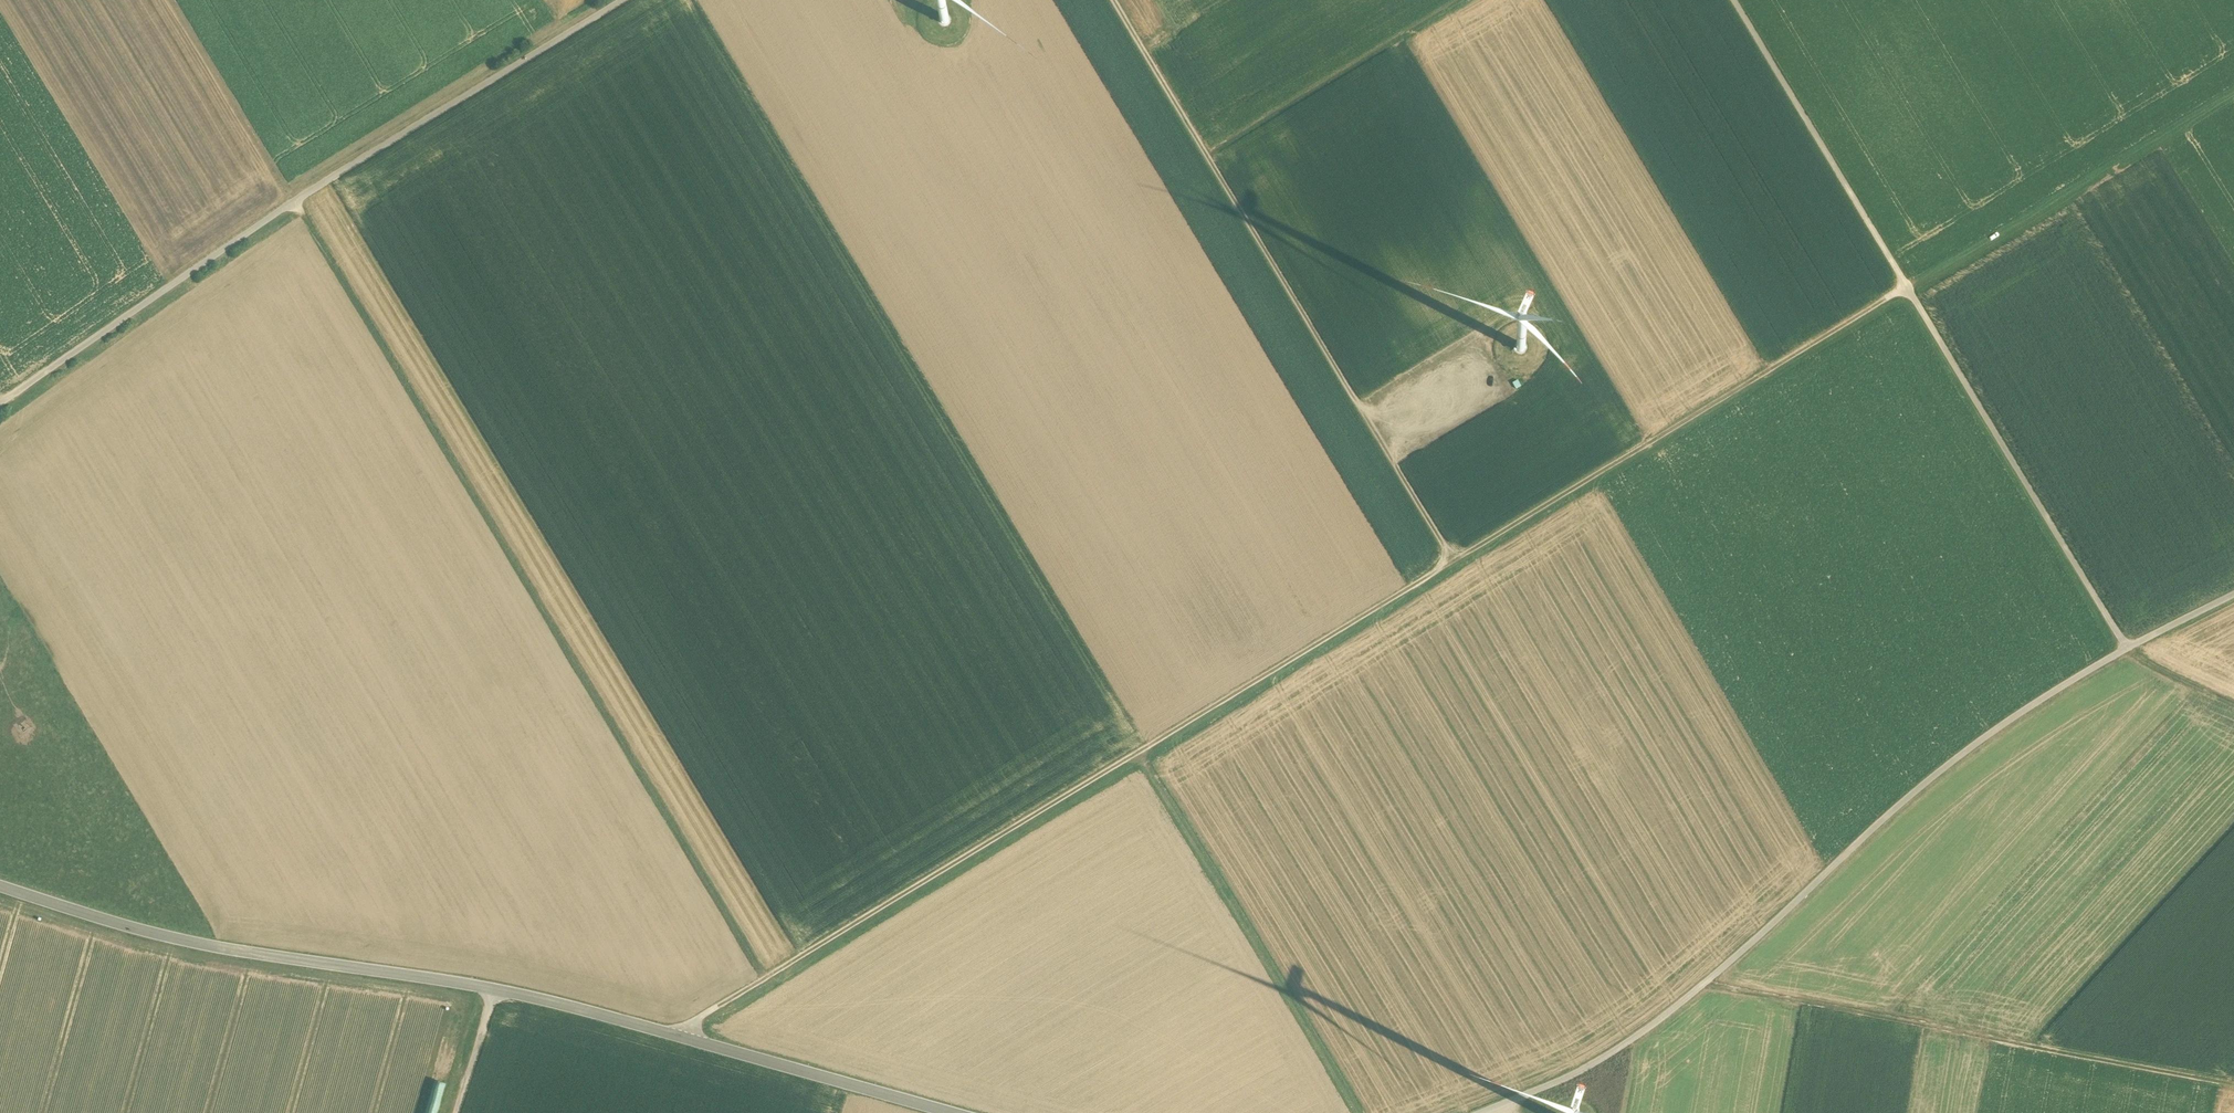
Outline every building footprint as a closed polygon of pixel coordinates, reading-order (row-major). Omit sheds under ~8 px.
[(1634,1088),(1627,1091),(1634,1110),(1642,1107),(1634,1088)]
